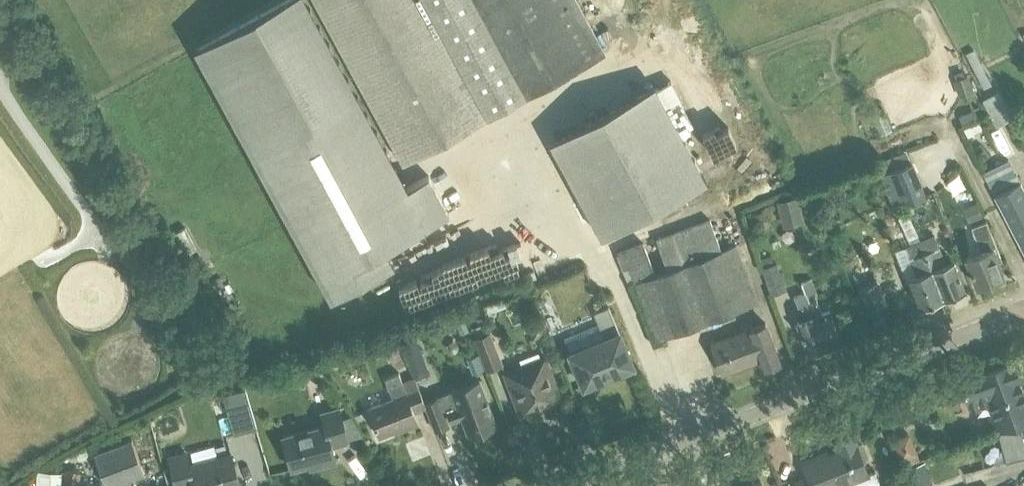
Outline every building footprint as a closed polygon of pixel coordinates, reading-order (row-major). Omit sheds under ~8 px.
[(245,23),(202,46),(199,48),(200,50),(261,163),(333,295),(393,264),(388,254),(384,247),(384,246),(449,213),(449,212),(439,195),(429,175),(408,186),(406,187),(377,135),(343,72),(309,9),(306,5),(304,0),(287,0),(245,23)] [(405,160),(605,51),(577,0),(319,0),(405,160)] [(985,86),(998,79),(977,44),(964,52),(985,86)] [(956,81),(962,96),(974,92),(968,76),(956,81)] [(676,79),(666,84),(673,99),(683,94),(676,79)] [(708,178),(658,85),(552,142),(602,235),(708,178)] [(986,95),(999,125),(1019,116),(1006,86),(986,95)] [(973,140),(989,133),(982,118),(966,125),(973,140)] [(909,149),(876,161),(895,208),(927,195),(909,149)] [(1008,159),(983,173),(1023,249),(1023,190),(1019,181),(1008,159)] [(804,219),(799,195),(779,200),(785,223),(804,219)] [(965,203),(971,219),(982,214),(975,199),(965,203)] [(908,212),(898,216),(912,244),(921,241),(921,240),(908,212)] [(668,270),(656,275),(645,245),(619,255),(629,285),(634,283),(656,341),(758,302),(736,245),(722,250),(710,219),(656,239),(668,270)] [(977,286),(1003,276),(997,261),(1001,259),(986,221),(971,227),(981,252),(966,258),(977,286)] [(187,227),(176,232),(186,253),(197,247),(187,227)] [(921,240),(921,241),(944,299),(966,290),(954,260),(946,263),(935,235),(921,240)] [(944,299),(921,241),(912,244),(896,250),(907,279),(909,278),(909,279),(906,281),(910,292),(914,291),(921,308),(944,299)] [(197,247),(186,253),(195,269),(205,263),(197,247)] [(844,260),(849,270),(857,266),(851,256),(844,260)] [(763,268),(772,294),(785,289),(776,263),(763,268)] [(830,310),(822,313),(817,299),(819,298),(811,279),(801,283),(805,293),(795,297),(799,308),(800,308),(805,320),(797,323),(808,351),(825,345),(822,337),(838,331),(830,310)] [(870,311),(888,302),(877,280),(859,289),(870,311)] [(491,310),(507,305),(504,296),(488,301),(491,310)] [(598,321),(563,336),(570,353),(586,390),(609,380),(608,376),(634,365),(609,306),(594,312),(598,321)] [(543,317),(527,323),(534,338),(549,332),(543,317)] [(479,323),(471,326),(475,335),(483,332),(479,323)] [(765,368),(780,362),(765,323),(712,344),(723,374),(762,359),(765,368)] [(475,335),(474,336),(477,345),(480,351),(486,367),(487,371),(503,365),(493,339),(489,330),(483,332),(475,335)] [(416,332),(400,337),(416,377),(431,372),(416,332)] [(387,352),(383,341),(372,346),(375,356),(387,352)] [(480,351),(468,356),(474,372),(486,367),(480,351)] [(533,411),(561,399),(545,357),(504,373),(519,413),(532,408),(533,411)] [(996,431),(1023,421),(1023,394),(1018,377),(1023,375),(1017,360),(1012,362),(1011,360),(978,373),(978,374),(960,381),(969,407),(988,400),(994,415),(990,416),(996,431)] [(312,367),(308,376),(319,382),(323,373),(312,367)] [(394,400),(369,409),(380,437),(404,428),(404,429),(418,424),(414,413),(427,408),(425,403),(416,378),(402,384),(398,372),(385,377),(394,400)] [(438,398),(425,403),(427,408),(435,430),(448,425),(443,411),(446,409),(451,422),(462,418),(469,436),(496,425),(484,394),(480,382),(463,389),(438,399),(438,398)] [(257,427),(247,389),(224,395),(234,433),(257,427)] [(325,425),(283,437),(292,469),(318,461),(319,466),(336,461),(332,446),(348,441),(339,408),(322,413),(325,425)] [(999,433),(1007,462),(1023,457),(1023,424),(999,433)] [(905,466),(921,459),(910,431),(893,438),(905,466)] [(847,482),(849,485),(870,485),(880,482),(875,471),(867,474),(862,460),(865,459),(868,455),(863,443),(858,442),(855,443),(853,437),(835,443),(839,452),(820,459),(818,456),(803,463),(809,478),(796,483),(797,485),(836,485),(847,482)] [(132,439),(94,453),(107,485),(109,485),(144,473),(132,439)] [(88,443),(75,450),(79,459),(92,452),(88,443)] [(970,450),(956,454),(964,480),(978,475),(970,450)] [(177,485),(240,485),(231,454),(189,466),(186,453),(169,458),(177,485)] [(911,468),(918,485),(923,485),(933,482),(925,462),(911,468)] [(64,485),(80,485),(80,470),(65,469),(64,485)] [(37,471),(36,485),(61,485),(62,473),(37,471)] [(886,481),(888,485),(899,485),(895,477),(886,481)]
